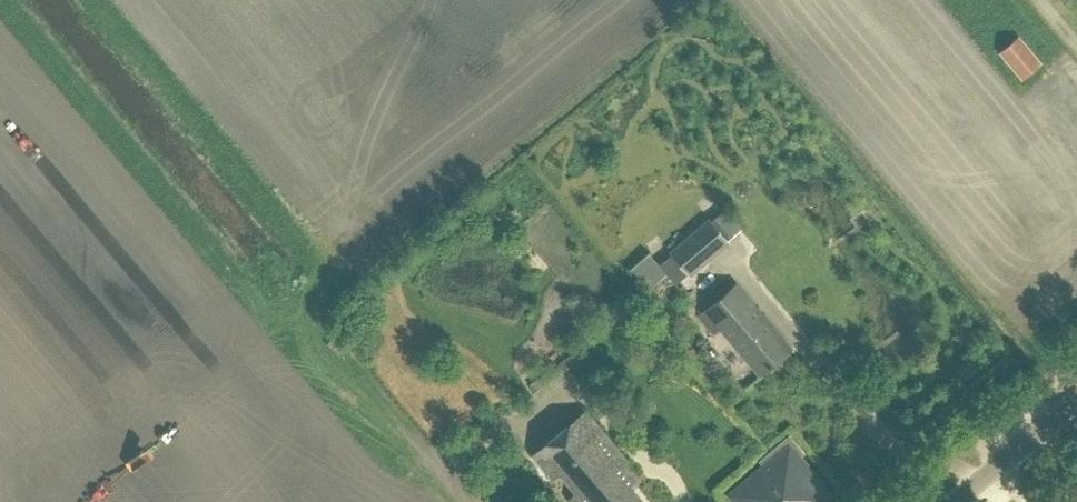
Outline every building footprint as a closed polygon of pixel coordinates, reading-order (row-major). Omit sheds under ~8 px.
[(999,51),(1022,79),(1041,63),(1018,36),(999,51)] [(670,247),(691,272),(730,239),(709,214),(670,247)] [(721,328),(761,375),(792,349),(735,283),(697,315),(714,334),(721,328)] [(532,455),(572,501),(644,501),(629,485),(637,479),(623,463),(627,460),(585,410),(532,455)] [(815,476),(810,479),(796,462),(806,453),(789,434),(759,460),(767,470),(739,494),(745,501),(830,501),(815,476)]
